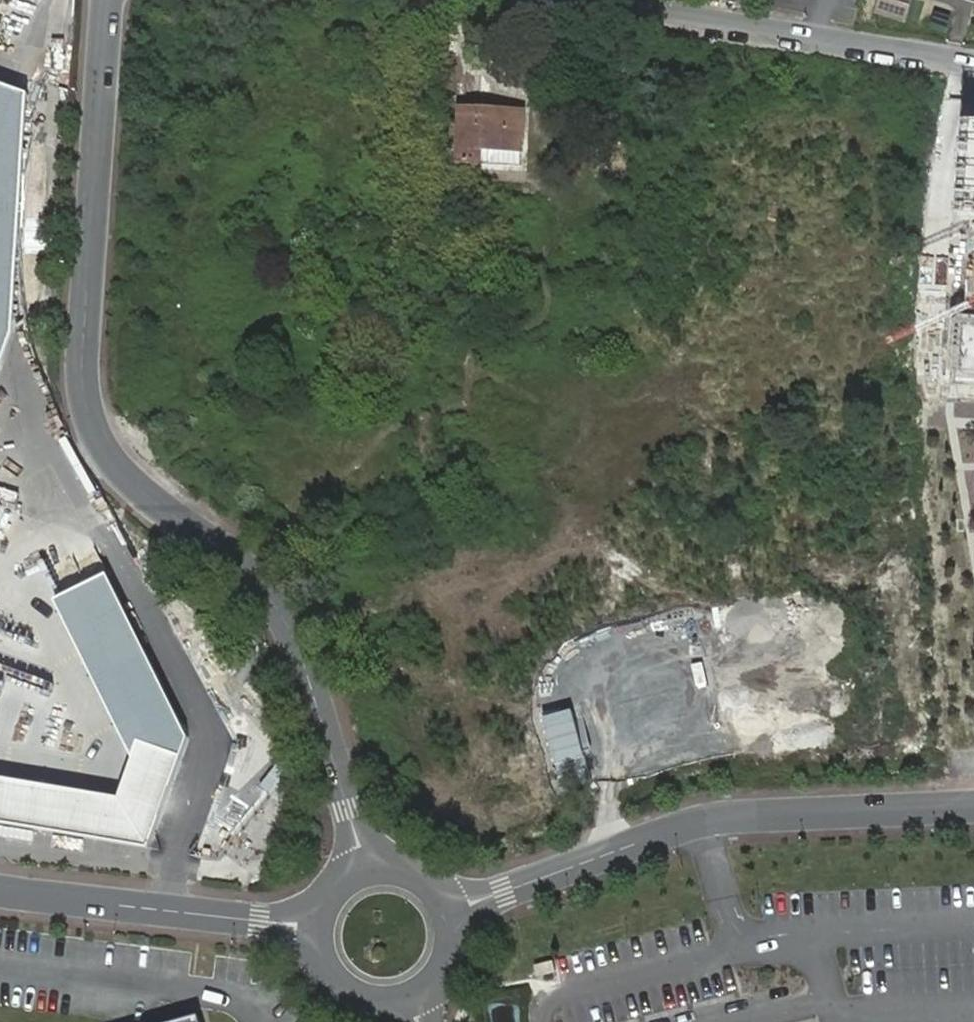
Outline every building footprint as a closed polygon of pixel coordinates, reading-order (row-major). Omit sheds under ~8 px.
[(879,11),(910,21),(917,0),(882,0),(879,11)] [(13,333),(31,98),(0,83),(0,372),(13,333)] [(460,154),(460,158),(482,159),(483,145),(523,147),(525,108),(463,105),(462,121),(462,127),(461,141),(460,154)] [(970,124),(963,222),(973,223),(973,124),(970,124)] [(453,153),(460,154),(461,141),(453,141),(453,153)] [(965,322),(961,383),(973,383),(973,323),(965,322)] [(152,844),(189,738),(110,577),(57,601),(135,757),(122,793),(0,773),(0,819),(152,844)] [(264,786),(289,805),(307,782),(283,763),(264,786)]
